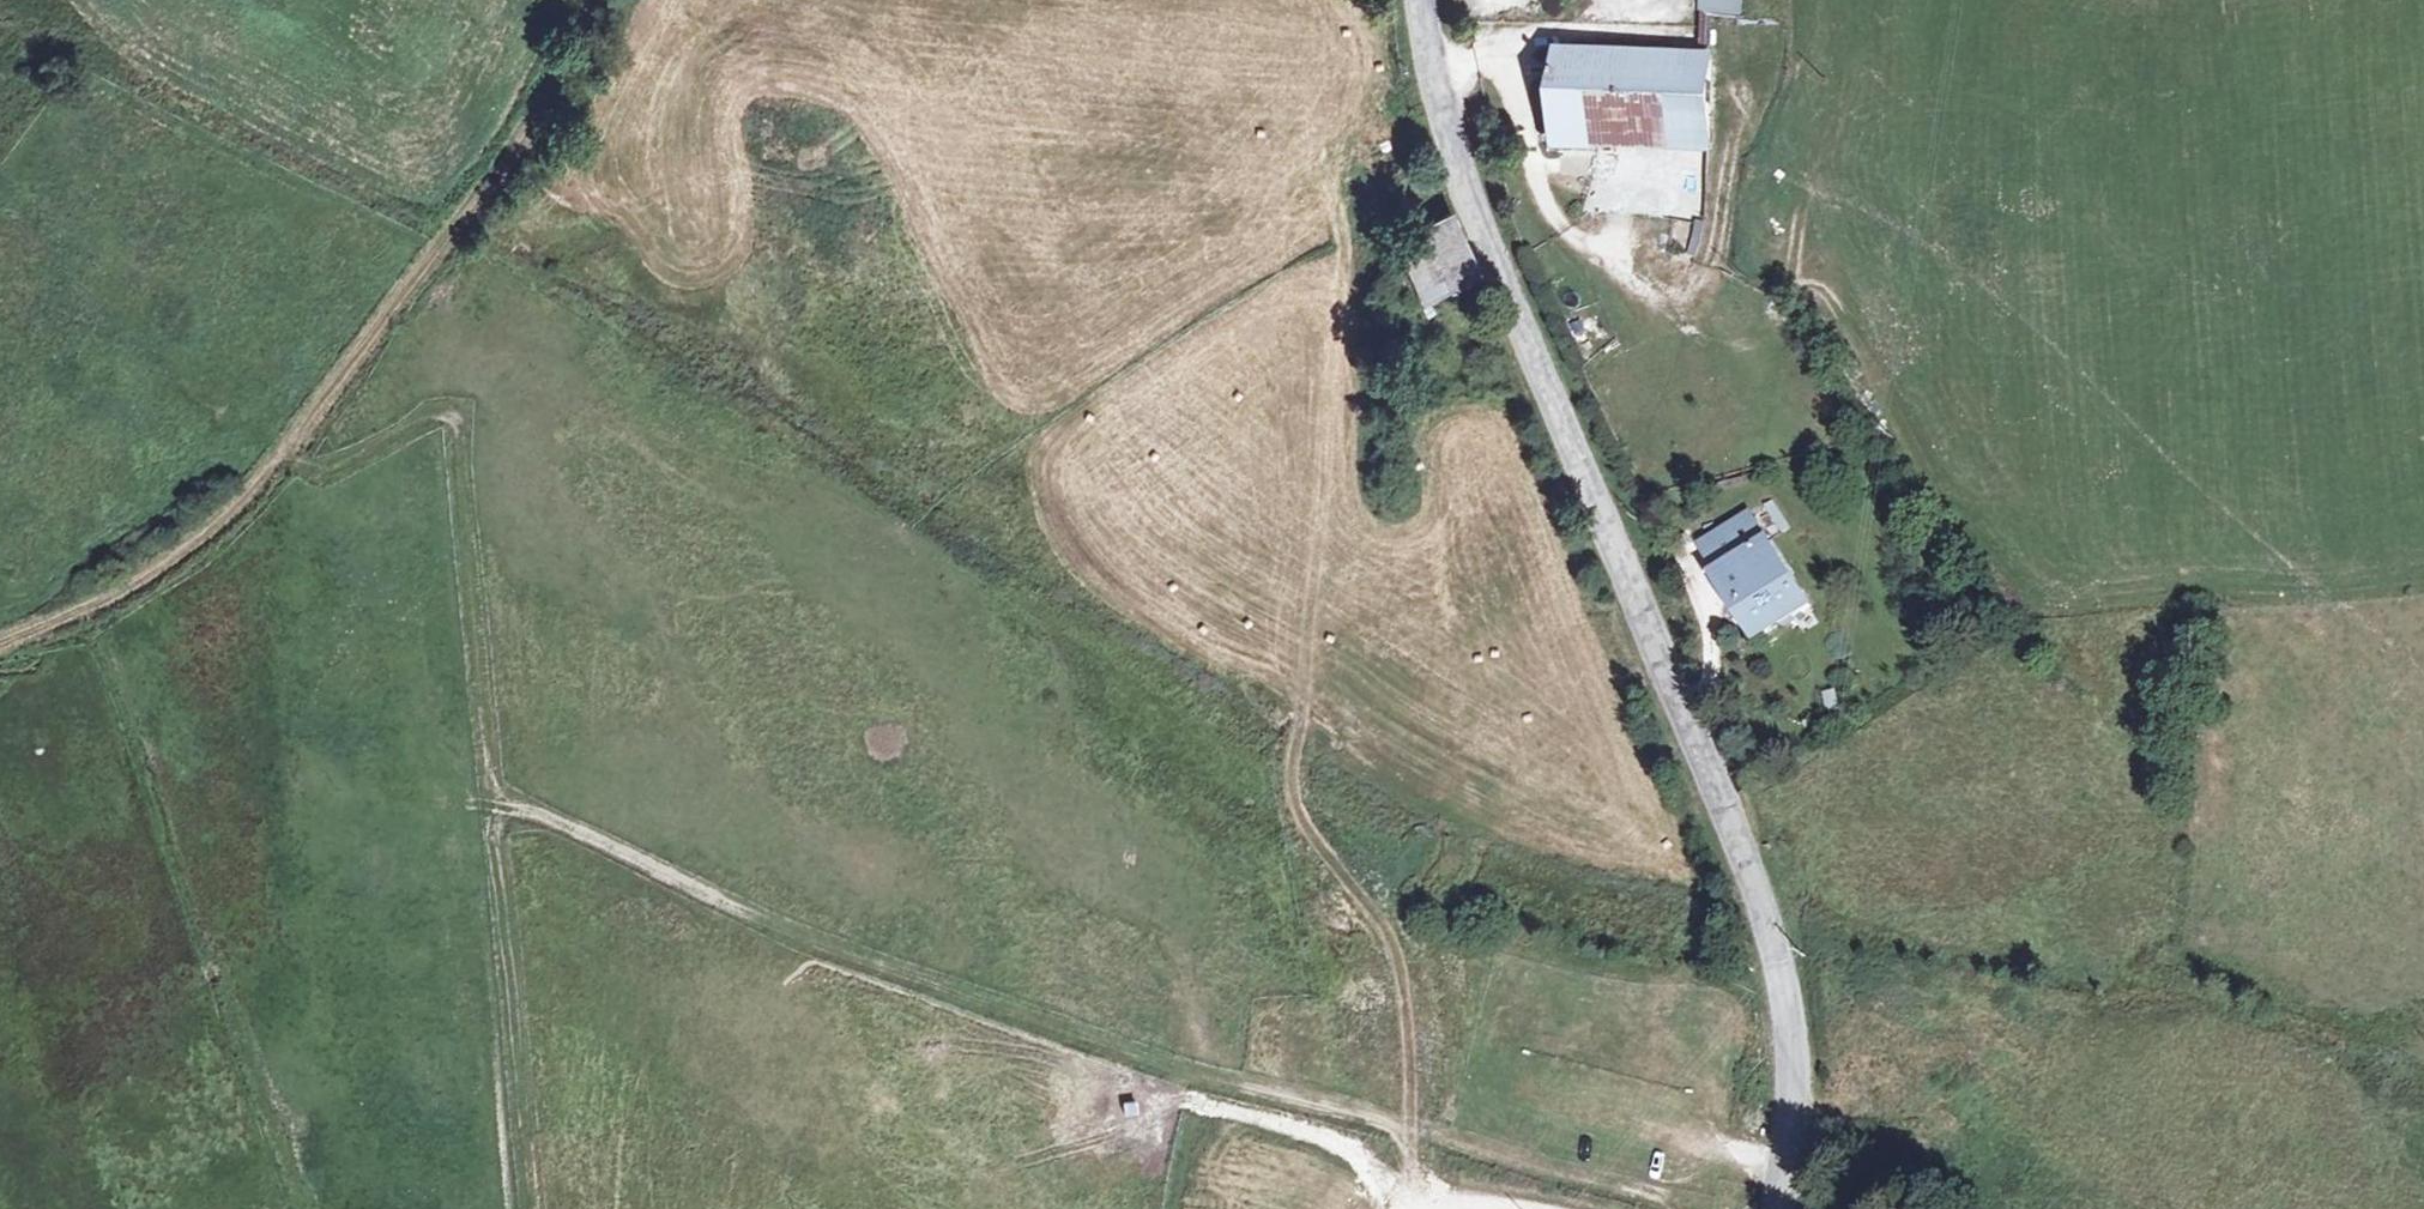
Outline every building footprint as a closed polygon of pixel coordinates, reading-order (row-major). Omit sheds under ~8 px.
[(1707,14),(1744,15),(1744,0),(1708,0),(1707,14)] [(1710,151),(1712,58),(1704,58),(1561,54),(1559,147),(1710,151)] [(1475,275),(1449,214),(1399,240),(1425,301),(1475,275)] [(1588,358),(1618,339),(1599,309),(1569,327),(1588,358)] [(1749,508),(1698,544),(1705,559),(1712,576),(1720,573),(1767,541),(1749,508)] [(1810,605),(1767,541),(1720,573),(1712,576),(1760,639),(1810,605)]
